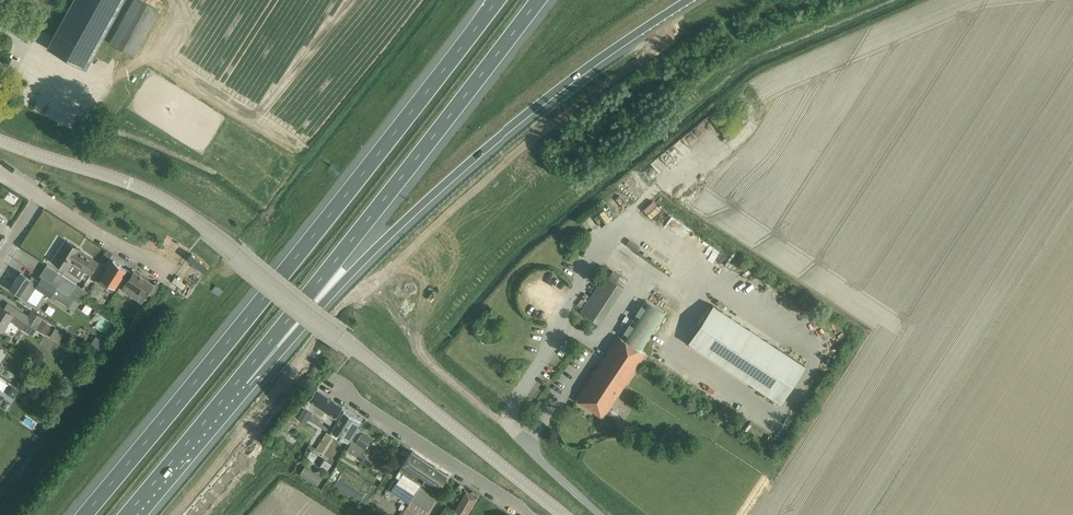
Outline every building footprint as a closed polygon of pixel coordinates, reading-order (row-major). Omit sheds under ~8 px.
[(123,0),(73,0),(47,47),(85,68),(123,0)] [(158,9),(143,0),(133,0),(110,42),(133,55),(158,9)] [(682,237),(692,226),(679,215),(669,226),(682,237)] [(703,245),(710,248),(713,240),(706,237),(703,245)] [(64,239),(52,259),(63,267),(67,270),(79,277),(84,270),(90,273),(97,262),(76,248),(77,247),(64,239)] [(630,239),(626,245),(637,252),(641,246),(630,239)] [(119,286),(129,271),(112,260),(101,277),(101,278),(99,281),(112,289),(116,283),(119,286)] [(75,299),(75,298),(81,289),(74,284),(75,283),(58,271),(46,264),(39,275),(41,276),(70,295),(75,299)] [(129,271),(119,286),(121,287),(121,288),(141,301),(145,296),(148,292),(153,284),(133,270),(131,272),(129,271)] [(70,295),(41,276),(38,280),(31,276),(29,278),(19,271),(9,287),(27,299),(32,291),(35,287),(50,297),(53,293),(66,301),(70,295)] [(744,272),(740,276),(749,283),(752,279),(744,272)] [(600,324),(624,287),(605,274),(581,311),(600,324)] [(641,351),(666,314),(644,300),(620,337),(617,335),(582,391),(576,400),(604,417),(610,408),(646,354),(641,351)] [(781,402),(806,364),(714,303),(689,341),(690,342),(781,402)] [(0,305),(0,328),(2,329),(9,319),(15,322),(14,324),(30,335),(41,318),(31,311),(27,316),(11,305),(8,311),(0,305)] [(58,341),(63,333),(55,327),(49,336),(58,341)] [(667,344),(672,336),(666,333),(661,341),(667,344)] [(93,347),(106,352),(112,340),(98,334),(93,347)] [(13,397),(18,390),(12,386),(7,393),(13,397)] [(342,406),(314,388),(303,405),(330,423),(342,406)] [(623,418),(628,408),(621,405),(616,414),(623,418)] [(347,441),(353,432),(360,421),(343,410),(332,428),(341,434),(340,436),(347,441)] [(359,455),(361,452),(371,437),(358,428),(349,443),(349,444),(345,450),(355,456),(357,453),(359,455)] [(411,450),(395,475),(399,478),(396,483),(413,493),(419,484),(420,485),(422,482),(438,492),(441,488),(449,475),(447,474),(411,450)] [(369,468),(373,462),(363,455),(359,462),(369,468)] [(332,458),(327,465),(336,471),(341,464),(332,458)] [(314,482),(318,476),(303,466),(299,473),(314,482)] [(427,511),(436,497),(419,486),(410,500),(427,511)] [(464,488),(453,504),(451,508),(461,514),(464,514),(466,513),(476,496),(476,495),(476,492),(472,490),(469,491),(464,488)]
